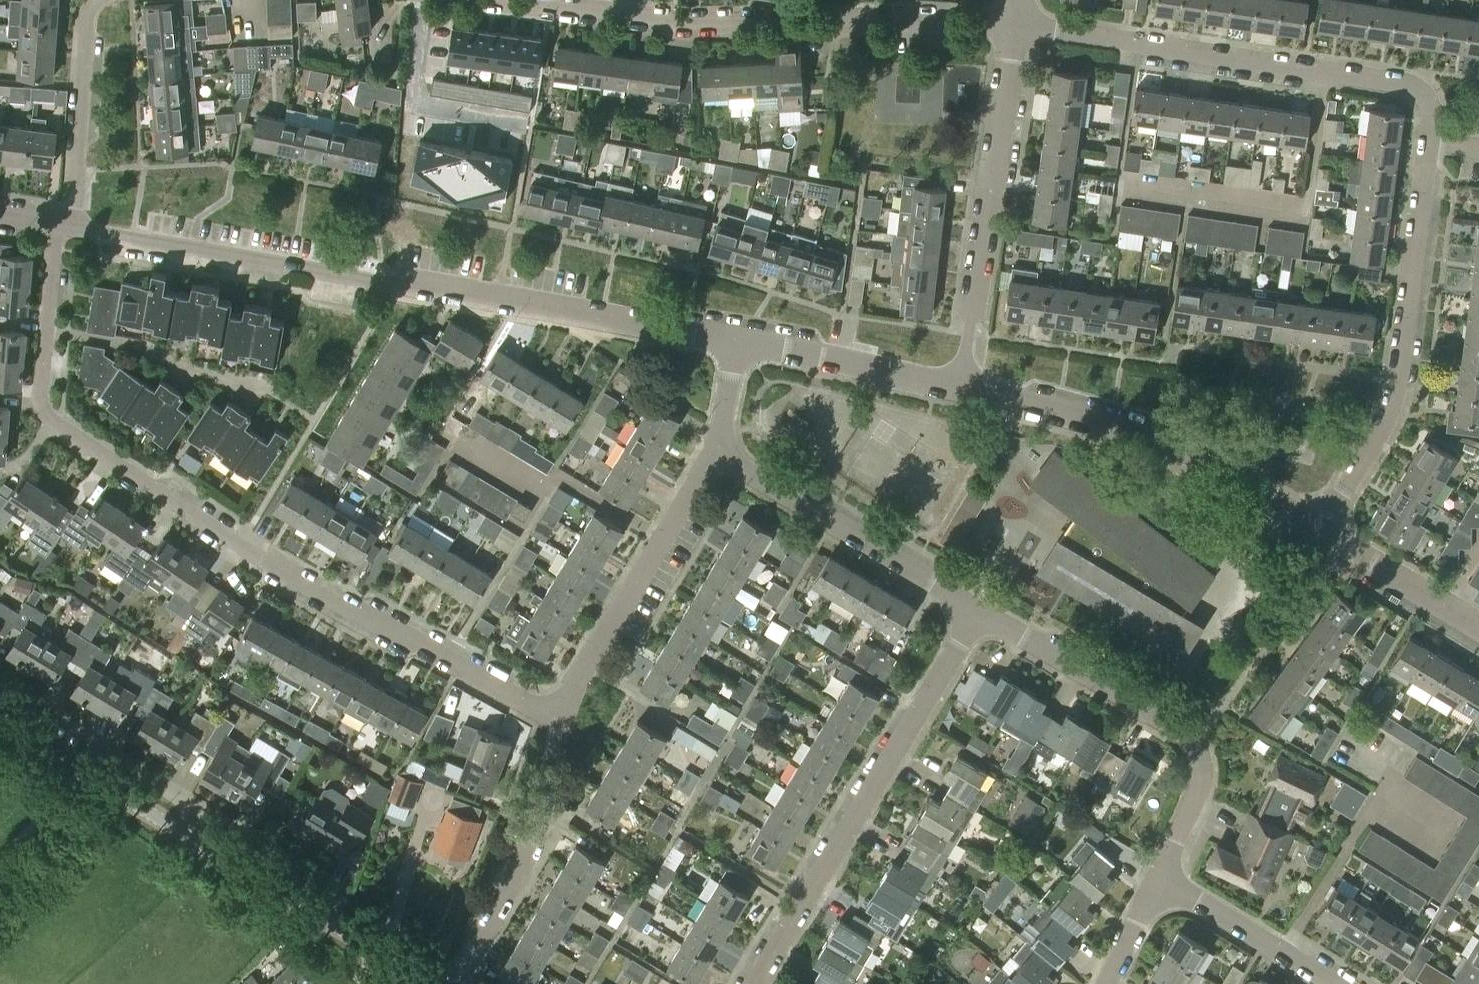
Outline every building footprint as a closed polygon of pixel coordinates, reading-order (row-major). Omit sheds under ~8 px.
[(57,4),(23,1),(23,0),(10,0),(8,25),(55,29),(57,4)] [(291,12),(290,0),(288,0),(266,2),(267,14),(291,12)] [(366,6),(365,0),(335,0),(336,10),(366,6)] [(1147,0),(1123,0),(1122,8),(1136,10),(1145,11),(1147,0)] [(1183,0),(1157,0),(1155,12),(1180,16),(1183,0)] [(1208,0),(1183,0),(1180,16),(1204,20),(1208,0)] [(1233,0),(1208,0),(1204,20),(1229,24),(1233,0)] [(1258,0),(1233,0),(1229,24),(1253,28),(1258,0)] [(1283,0),(1258,0),(1253,28),(1278,32),(1283,0)] [(1308,4),(1284,0),(1283,0),(1278,32),(1303,36),(1308,4)] [(1348,1),(1339,0),(1322,0),(1318,29),(1343,33),(1348,1)] [(296,11),(316,10),(316,1),(295,2),(296,11)] [(1367,37),(1372,5),(1348,1),(1343,33),(1367,37)] [(175,14),(174,2),(144,5),(146,29),(189,25),(188,13),(175,14)] [(1392,41),(1397,9),(1372,5),(1367,37),(1392,41)] [(369,32),(366,6),(336,10),(341,47),(360,45),(359,33),(369,32)] [(1416,44),(1421,13),(1397,9),(1392,41),(1416,44)] [(317,10),(296,12),(297,21),(317,20),(317,10)] [(268,26),(292,24),(291,12),(267,14),(268,26)] [(207,23),(225,22),(225,13),(206,14),(207,23)] [(1440,48),(1445,17),(1421,13),(1416,44),(1440,48)] [(1465,52),(1470,20),(1445,17),(1440,48),(1465,52)] [(1470,20),(1465,52),(1478,54),(1478,22),(1470,20)] [(207,33),(226,32),(225,22),(207,23),(207,33)] [(269,39),(293,37),(292,24),(268,26),(269,39)] [(54,53),(54,43),(55,29),(8,25),(8,36),(20,37),(19,50),(54,53)] [(149,54),(191,51),(189,25),(146,29),(149,54)] [(451,27),(446,61),(469,64),(474,30),(451,27)] [(474,30),(469,64),(491,67),(496,32),(474,30)] [(496,32),(491,67),(513,70),(517,35),(496,32)] [(517,35),(513,70),(536,73),(541,38),(517,35)] [(260,69),(272,69),(271,56),(294,54),(293,43),(259,46),(260,69)] [(776,78),(800,77),(798,44),(774,45),(775,62),(776,78)] [(235,71),(248,70),(247,46),(234,47),(235,71)] [(236,97),(249,95),(256,70),(260,69),(259,46),(247,46),(248,70),(235,71),(236,97)] [(579,80),(583,49),(558,46),(554,77),(579,80)] [(603,84),(608,53),(583,49),(579,80),(603,84)] [(52,77),(54,53),(19,50),(18,75),(52,77)] [(151,79),(194,76),(191,51),(149,54),(151,79)] [(627,88),(632,57),(608,53),(603,84),(627,88)] [(652,91),(656,60),(632,57),(627,88),(652,91)] [(677,95),(681,64),(656,60),(652,91),(677,95)] [(753,95),(775,94),(778,93),(776,78),(775,62),(750,63),(753,95)] [(727,96),(753,95),(750,63),(726,64),(727,96)] [(702,97),(727,96),(726,64),(701,66),(702,97)] [(315,89),(319,70),(310,68),(306,87),(315,89)] [(324,91),(329,72),(319,70),(315,89),(324,91)] [(1082,101),(1086,76),(1054,71),(1050,96),(1082,101)] [(153,103),(196,100),(194,76),(151,79),(153,103)] [(778,110),(801,109),(800,77),(776,78),(778,93),(778,110)] [(362,106),(368,80),(359,78),(354,104),(362,106)] [(532,95),(432,78),(429,93),(529,112),(532,95)] [(372,108),(377,82),(368,80),(362,106),(372,108)] [(9,85),(0,85),(0,93),(9,94),(9,85)] [(9,85),(9,94),(8,101),(25,103),(26,87),(9,85)] [(53,101),(54,89),(30,87),(29,99),(53,101)] [(1158,125),(1162,92),(1137,89),(1132,121),(1158,125)] [(1182,128),(1187,96),(1162,92),(1158,125),(1182,128)] [(1079,126),(1082,101),(1050,96),(1047,121),(1079,126)] [(1126,108),(1128,98),(1115,96),(1113,106),(1126,108)] [(1206,132),(1211,100),(1187,96),(1182,128),(1206,132)] [(155,128),(198,124),(196,100),(153,103),(155,128)] [(1231,136),(1235,104),(1211,100),(1206,132),(1231,136)] [(1255,140),(1260,107),(1235,104),(1231,136),(1255,140)] [(1125,118),(1126,108),(1113,106),(1112,116),(1125,118)] [(1279,143),(1284,111),(1260,107),(1255,140),(1279,143)] [(571,130),(574,109),(565,108),(562,128),(571,130)] [(581,132),(584,111),(574,109),(571,130),(581,132)] [(1304,147),(1309,115),(1284,111),(1279,143),(1304,147)] [(1399,140),(1402,115),(1370,111),(1367,136),(1399,140)] [(217,123),(236,121),(235,112),(216,114),(217,123)] [(276,151),(283,120),(258,115),(251,146),(276,151)] [(44,130),(46,118),(33,117),(31,129),(29,128),(25,162),(50,165),(54,131),(44,130)] [(619,139),(623,119),(614,117),(610,137),(619,139)] [(1335,132),(1335,131),(1337,120),(1326,119),(1324,131),(1335,132)] [(300,156),(307,125),(283,120),(276,151),(300,156)] [(218,132),(237,130),(236,121),(217,123),(218,132)] [(1075,150),(1079,126),(1047,121),(1043,146),(1075,150)] [(174,153),(188,151),(201,150),(198,124),(155,128),(158,154),(174,153)] [(655,124),(652,145),(661,147),(665,125),(655,124)] [(29,128),(4,125),(0,159),(0,160),(25,162),(29,128)] [(325,162),(331,131),(307,125),(300,156),(325,162)] [(670,149),(674,126),(665,125),(661,147),(670,149)] [(348,167),(355,136),(331,131),(325,162),(348,167)] [(1150,174),(1152,160),(1141,159),(1142,153),(1136,152),(1138,133),(1128,131),(1123,169),(1150,174)] [(1324,131),(1323,140),(1334,141),(1348,143),(1349,132),(1335,131),(1335,132),(1324,131)] [(563,153),(566,135),(558,133),(554,151),(563,153)] [(573,155),(577,136),(566,135),(563,153),(573,155)] [(373,172),(380,141),(355,136),(348,167),(373,172)] [(1396,165),(1399,140),(1367,136),(1363,161),(1396,165)] [(729,160),(733,140),(721,138),(718,158),(729,160)] [(417,140),(409,179),(440,186),(438,193),(499,206),(509,160),(417,140)] [(601,149),(603,141),(593,140),(591,147),(601,149)] [(729,160),(736,162),(740,141),(733,140),(729,160)] [(612,162),(616,144),(607,142),(604,161),(612,162)] [(622,164),(626,146),(616,144),(612,162),(622,164)] [(1119,157),(1121,146),(1108,145),(1106,155),(1119,157)] [(1071,175),(1075,150),(1043,146),(1039,170),(1071,175)] [(786,171),(789,151),(771,147),(767,168),(786,171)] [(758,164),(757,148),(744,148),(741,161),(758,164)] [(820,151),(809,149),(807,164),(818,165),(820,151)] [(188,151),(174,153),(174,163),(189,162),(188,151)] [(662,171),(666,153),(657,152),(654,169),(662,171)] [(672,173),(675,155),(666,153),(662,171),(672,173)] [(1118,167),(1119,157),(1106,155),(1105,166),(1118,167)] [(705,170),(707,161),(691,158),(689,167),(705,170)] [(1251,168),(1248,186),(1272,190),(1274,179),(1275,169),(1262,167),(1263,160),(1253,158),(1251,168)] [(1159,175),(1161,162),(1152,160),(1150,174),(1159,175)] [(1392,189),(1396,165),(1363,161),(1360,182),(1360,185),(1392,189)] [(719,182),(724,164),(714,163),(711,181),(719,182)] [(727,190),(732,166),(724,164),(719,182),(719,183),(718,189),(727,190)] [(1248,186),(1251,167),(1226,164),(1223,185),(1248,188),(1248,186)] [(1199,181),(1201,168),(1190,166),(1188,179),(1199,181)] [(1208,182),(1210,169),(1201,168),(1199,181),(1208,182)] [(1328,181),(1330,170),(1319,168),(1317,179),(1328,181)] [(548,218),(558,175),(533,170),(523,213),(548,218)] [(1068,199),(1071,175),(1039,170),(1035,195),(1068,199)] [(776,194),(781,175),(772,174),(769,192),(776,194)] [(901,184),(898,210),(941,215),(944,189),(929,187),(930,178),(903,174),(902,184),(901,184)] [(572,224),(582,181),(558,175),(548,218),(572,224)] [(786,203),(791,177),(781,175),(776,194),(777,194),(776,201),(786,203)] [(1116,190),(1117,179),(1096,178),(1095,189),(1116,190)] [(598,224),(608,181),(596,179),(595,183),(582,181),(572,224),(597,229),(598,224)] [(1274,179),(1272,190),(1282,191),(1284,180),(1279,180),(1274,179)] [(1339,206),(1341,191),(1327,189),(1328,181),(1317,179),(1316,188),(1313,203),(1339,206)] [(825,204),(830,185),(807,180),(804,192),(819,195),(818,203),(825,204)] [(630,199),(633,187),(608,181),(598,224),(623,230),(629,199),(630,199)] [(1389,214),(1392,189),(1360,185),(1360,182),(1348,181),(1347,194),(1359,195),(1357,210),(1389,214)] [(852,208),(854,189),(830,185),(825,204),(852,208)] [(1112,206),(1112,204),(1113,196),(1100,194),(1098,204),(1112,206)] [(1064,225),(1068,199),(1035,195),(1032,220),(1064,225)] [(647,235),(671,241),(681,198),(671,196),(668,208),(657,205),(654,205),(647,235)] [(881,208),(882,198),(862,196),(861,205),(881,208)] [(696,246),(703,216),(706,204),(681,198),(671,241),(696,246)] [(647,235),(654,205),(630,199),(629,199),(623,230),(647,235)] [(1110,216),(1112,206),(1098,204),(1097,214),(1110,216)] [(880,217),(881,208),(861,205),(860,214),(880,217)] [(1129,232),(1133,207),(1122,205),(1118,230),(1129,232)] [(1141,234),(1145,209),(1133,207),(1129,232),(1141,234)] [(1156,210),(1145,209),(1141,234),(1153,235),(1156,210)] [(732,259),(741,229),(744,218),(721,210),(708,251),(732,259)] [(938,240),(941,215),(898,210),(896,233),(893,233),(893,234),(938,240)] [(1165,237),(1168,212),(1156,210),(1153,235),(1165,237)] [(1386,238),(1389,214),(1357,210),(1354,234),(1386,238)] [(1176,239),(1180,214),(1168,212),(1165,237),(1176,239)] [(1195,241),(1199,218),(1187,216),(1183,239),(1195,241)] [(755,267),(767,227),(745,220),(746,218),(744,218),(741,229),(732,259),(755,267)] [(1199,218),(1195,241),(1197,241),(1195,253),(1206,254),(1208,244),(1210,220),(1199,218)] [(1322,230),(1324,219),(1312,218),(1310,228),(1322,230)] [(1210,220),(1208,244),(1218,245),(1222,221),(1210,220)] [(1230,247),(1234,222),(1222,221),(1218,245),(1230,247)] [(1242,249),(1246,224),(1234,222),(1230,247),(1242,249)] [(1254,251),(1257,226),(1246,224),(1242,249),(1254,251)] [(779,274),(780,271),(792,235),(767,227),(755,267),(779,274)] [(1277,254),(1281,229),(1268,227),(1265,252),(1277,254)] [(1321,240),(1322,230),(1310,228),(1309,238),(1321,240)] [(1289,256),(1292,231),(1281,229),(1277,254),(1283,255),(1289,256)] [(1040,247),(1042,234),(1017,230),(1016,243),(1040,247)] [(802,282),(805,271),(814,243),(816,238),(793,231),(792,235),(780,271),(779,274),(802,282)] [(1300,258),(1304,233),(1292,231),(1289,256),(1283,255),(1281,267),(1290,269),(1292,256),(1300,258)] [(936,264),(938,240),(893,234),(891,251),(883,250),(883,248),(855,245),(854,255),(873,257),(874,256),(893,258),(893,259),(936,264)] [(1052,248),(1053,235),(1042,234),(1040,247),(1052,248)] [(1383,264),(1386,238),(1354,234),(1350,259),(1383,264)] [(1081,239),(1080,252),(1090,253),(1092,241),(1081,239)] [(1170,250),(1171,241),(1162,239),(1161,249),(1170,250)] [(1101,255),(1102,242),(1092,241),(1090,253),(1101,255)] [(805,271),(802,282),(827,290),(828,288),(841,290),(848,254),(847,253),(814,243),(805,271)] [(32,257),(4,254),(5,245),(0,245),(0,281),(29,284),(32,257)] [(870,281),(873,257),(854,255),(850,279),(864,281),(870,281)] [(933,289),(936,264),(893,259),(890,284),(933,289)] [(1319,270),(1320,261),(1306,259),(1305,268),(1319,270)] [(1353,277),(1354,266),(1344,264),(1342,276),(1353,277)] [(1378,283),(1380,269),(1354,266),(1353,277),(1352,280),(1378,283)] [(1029,321),(1035,284),(1037,271),(1010,267),(1003,317),(1004,317),(1004,315),(1017,317),(1016,319),(1029,321)] [(1473,271),(1469,297),(1478,298),(1478,272),(1473,271)] [(167,331),(174,292),(164,290),(166,275),(151,273),(149,288),(142,327),(167,331)] [(860,306),(864,281),(850,279),(847,304),(860,306)] [(29,284),(0,281),(0,309),(26,312),(29,284)] [(142,327),(149,288),(121,283),(120,291),(116,322),(142,327)] [(174,292),(167,331),(222,341),(229,302),(218,300),(220,288),(192,283),(190,294),(174,292)] [(930,315),(933,289),(890,284),(889,293),(901,295),(899,311),(930,315)] [(1054,322),(1059,287),(1035,284),(1029,321),(1039,322),(1040,320),(1052,322),(1052,324),(1053,324),(1053,322),(1054,322)] [(93,286),(90,301),(104,303),(106,288),(93,286)] [(1195,327),(1201,290),(1175,286),(1170,323),(1171,323),(1171,321),(1184,323),(1183,325),(1195,327)] [(1269,336),(1270,336),(1275,301),(1273,301),(1276,289),(1253,286),(1251,298),(1249,298),(1243,334),(1249,335),(1250,333),(1268,336),(1268,338),(1269,338),(1269,336)] [(1078,328),(1084,291),(1059,287),(1054,322),(1066,324),(1066,326),(1078,328)] [(98,333),(114,336),(116,322),(120,291),(106,288),(104,303),(101,318),(98,333)] [(1220,331),(1225,294),(1201,290),(1195,327),(1206,329),(1207,327),(1219,329),(1219,331),(1220,331)] [(1103,330),(1108,295),(1084,291),(1078,328),(1082,329),(1083,327),(1101,330),(1101,332),(1102,332),(1103,330)] [(1243,334),(1249,298),(1225,294),(1220,331),(1220,329),(1233,331),(1233,333),(1243,334)] [(1128,336),(1133,299),(1108,295),(1103,330),(1115,332),(1115,334),(1128,336)] [(1469,297),(1466,322),(1478,323),(1478,298),(1469,297)] [(1151,339),(1157,302),(1133,299),(1128,336),(1132,336),(1132,334),(1150,337),(1150,339),(1151,339)] [(90,301),(87,316),(101,318),(104,303),(90,301)] [(1294,342),(1299,305),(1277,302),(1275,301),(1270,336),(1282,338),(1282,340),(1294,342)] [(229,302),(222,341),(220,351),(277,361),(283,323),(270,321),(272,310),(244,305),(242,315),(229,313),(231,303),(229,302)] [(1318,344),(1324,309),(1299,305),(1294,342),(1298,343),(1299,341),(1317,343),(1317,345),(1318,346),(1318,344)] [(1342,349),(1348,312),(1324,309),(1318,344),(1331,345),(1331,347),(1342,349)] [(1367,353),(1373,316),(1348,312),(1342,349),(1347,350),(1348,348),(1366,351),(1366,353),(1367,353)] [(85,331),(98,333),(101,318),(87,316),(85,331)] [(475,353),(482,342),(450,322),(437,343),(422,334),(417,343),(396,330),(382,352),(415,372),(428,349),(432,352),(435,348),(472,371),(481,357),(475,353)] [(1466,322),(1462,347),(1478,349),(1478,323),(1466,322)] [(24,334),(0,332),(0,357),(22,359),(24,334)] [(100,391),(116,368),(101,358),(102,349),(82,345),(76,383),(94,387),(100,391)] [(1462,347),(1459,371),(1478,374),(1478,349),(1462,347)] [(502,392),(519,364),(498,350),(480,379),(502,392)] [(401,394),(415,372),(382,352),(369,374),(401,394)] [(22,359),(0,357),(0,384),(19,386),(22,359)] [(523,405),(540,376),(519,364),(502,392),(523,405)] [(117,414),(140,380),(118,366),(116,368),(100,391),(95,399),(117,414)] [(1459,371),(1456,395),(1478,399),(1478,374),(1459,371)] [(388,416),(401,394),(369,374),(355,397),(388,416)] [(544,417),(561,389),(540,376),(523,405),(544,417)] [(153,389),(140,380),(117,414),(141,429),(169,387),(159,381),(153,389)] [(164,445),(187,413),(176,405),(182,396),(169,387),(141,429),(164,445)] [(566,430),(583,402),(561,389),(544,417),(566,430)] [(612,411),(618,401),(604,393),(599,403),(612,411)] [(1456,395),(1452,420),(1447,419),(1445,431),(1478,436),(1478,435),(1478,399),(1456,395)] [(374,439),(388,416),(355,397),(342,419),(374,439)] [(220,410),(208,402),(186,435),(209,450),(236,410),(226,403),(220,410)] [(608,419),(612,411),(599,403),(594,411),(608,419)] [(665,442),(678,421),(650,404),(637,426),(665,442)] [(232,466),(254,433),(244,426),(249,418),(236,410),(209,450),(232,466)] [(477,433),(486,419),(476,413),(468,427),(477,433)] [(361,461),(374,439),(342,419),(328,441),(361,461)] [(494,424),(486,419),(477,433),(498,446),(509,427),(497,419),(494,424)] [(618,441),(621,436),(620,432),(605,423),(601,431),(618,441)] [(653,463),(665,442),(637,426),(624,446),(653,463)] [(519,458),(529,442),(520,437),(521,434),(509,427),(498,446),(510,453),(519,458)] [(255,481),(285,437),(274,430),(266,441),(254,433),(232,466),(255,481)] [(606,451),(593,444),(579,435),(573,444),(587,452),(588,451),(602,459),(606,451)] [(1471,454),(1478,440),(1468,436),(1461,436),(1455,445),(1471,454)] [(431,440),(427,446),(441,454),(445,448),(431,440)] [(1455,460),(1423,440),(1423,441),(1425,442),(1418,453),(1416,452),(1410,462),(1442,482),(1455,460)] [(546,475),(551,466),(555,460),(536,449),(537,447),(529,442),(519,458),(546,475)] [(582,461),(587,452),(573,444),(568,452),(582,461)] [(427,446),(424,452),(437,460),(441,454),(427,446)] [(640,484),(653,463),(624,446),(612,467),(640,484)] [(328,468),(337,453),(328,448),(319,463),(328,468)] [(196,471),(202,461),(186,449),(179,459),(196,471)] [(424,452),(420,458),(434,466),(437,460),(424,452)] [(337,473),(346,458),(337,453),(328,468),(337,473)] [(420,458),(416,463),(430,472),(434,466),(420,458)] [(448,485),(460,466),(449,460),(438,479),(448,485)] [(1210,578),(1066,466),(1061,463),(1055,462),(1050,463),(1045,465),(1041,469),(1038,474),(1037,480),(1038,485),(1040,490),(1044,494),(1074,518),(1057,542),(1056,541),(1038,572),(1166,648),(1171,650),(1177,650),(1182,649),(1187,646),(1190,642),(1193,637),(1193,631),(1192,626),(1189,621),(1184,617),(1181,615),(1187,606),(1188,606),(1210,578)] [(1429,503),(1442,482),(1410,462),(1407,466),(1409,467),(1400,483),(1398,482),(1397,483),(1429,503)] [(417,472),(426,478),(430,472),(416,463),(413,469),(417,472)] [(381,472),(385,475),(390,467),(385,464),(381,472)] [(458,491),(469,472),(460,466),(448,485),(458,491)] [(385,475),(389,478),(394,470),(390,467),(385,475)] [(627,505),(640,484),(612,467),(599,488),(627,505)] [(394,470),(389,478),(394,480),(399,472),(394,470)] [(394,480),(398,483),(403,475),(399,472),(394,480)] [(412,480),(407,488),(416,494),(426,478),(417,472),(412,480)] [(467,496),(478,478),(469,472),(458,491),(467,496)] [(370,474),(362,488),(371,493),(379,479),(370,474)] [(398,483),(402,486),(407,478),(403,475),(398,483)] [(43,491),(21,477),(6,500),(0,496),(0,527),(2,528),(14,511),(25,518),(43,491)] [(412,480),(407,478),(402,486),(407,488),(412,480)] [(495,513),(506,494),(478,478),(467,496),(495,513)] [(388,485),(379,479),(371,493),(380,499),(388,485)] [(295,523),(312,495),(290,482),(274,510),(295,523)] [(1429,503),(1397,483),(1399,484),(1392,495),(1391,494),(1385,504),(1416,523),(1417,523),(1429,503)] [(953,552),(985,498),(968,488),(936,541),(953,552)] [(443,509),(452,494),(443,489),(434,504),(443,509)] [(44,556),(58,535),(49,529),(65,506),(43,491),(25,518),(36,525),(24,543),(44,556)] [(452,494),(443,509),(453,515),(462,500),(452,494)] [(505,520),(509,513),(517,501),(506,494),(495,513),(505,520)] [(316,536),(333,508),(312,495),(295,523),(316,536)] [(97,547),(102,538),(120,512),(98,497),(84,519),(74,512),(58,535),(78,548),(85,539),(97,547)] [(523,521),(531,509),(517,501),(509,513),(523,521)] [(1478,528),(1478,505),(1472,501),(1460,522),(1470,528),(1478,528)] [(549,502),(543,512),(557,521),(563,511),(549,502)] [(1383,509),(1381,513),(1376,510),(1368,523),(1412,550),(1425,528),(1417,523),(1416,523),(1385,504),(1382,508),(1383,509)] [(333,508),(316,536),(337,549),(354,520),(345,515),(333,508)] [(122,577),(137,554),(128,548),(143,527),(120,512),(102,538),(114,546),(102,563),(122,577)] [(545,542),(552,530),(557,521),(543,512),(537,522),(530,533),(545,542)] [(608,552),(622,530),(593,513),(580,535),(608,552)] [(477,530),(485,534),(494,520),(486,515),(477,530)] [(757,556),(771,535),(742,518),(729,539),(757,556)] [(359,562),(376,534),(354,520),(337,549),(359,562)] [(509,553),(519,536),(494,520),(485,534),(494,540),(492,542),(509,553)] [(1457,549),(1469,549),(1470,528),(1460,522),(1447,543),(1457,549)] [(409,565),(426,536),(405,523),(387,552),(409,565)] [(596,573),(608,552),(580,535),(567,556),(596,573)] [(426,536),(409,565),(430,578),(447,549),(426,536)] [(165,581),(183,554),(161,539),(147,561),(137,554),(122,577),(142,591),(148,582),(159,590),(166,581),(165,581)] [(745,577),(757,556),(729,539),(716,560),(745,577)] [(1444,570),(1456,570),(1457,549),(1447,543),(1434,564),(1444,570)] [(537,567),(538,565),(533,561),(538,552),(524,544),(517,554),(537,567)] [(807,557),(794,548),(789,555),(786,553),(778,567),(795,576),(802,566),(807,557)] [(451,590),(469,562),(447,549),(430,578),(451,590)] [(185,619),(194,605),(200,597),(190,590),(205,569),(183,554),(165,581),(166,581),(176,588),(165,605),(185,619)] [(533,575),(537,567),(517,554),(504,575),(518,584),(526,571),(533,575)] [(583,594),(596,573),(567,556),(554,577),(583,594)] [(834,599),(851,570),(829,557),(813,586),(834,599)] [(732,598),(745,577),(716,560),(703,581),(732,598)] [(49,566),(43,561),(36,571),(43,576),(49,566)] [(473,604),(490,575),(469,562),(451,590),(473,604)] [(1478,589),(1478,563),(1467,583),(1478,590),(1478,589)] [(855,611),(872,583),(851,570),(834,599),(855,611)] [(79,575),(73,585),(86,594),(93,584),(79,575)] [(506,605),(511,596),(518,584),(504,575),(492,596),(506,605)] [(29,594),(32,580),(16,576),(13,590),(29,594)] [(570,615),(583,594),(554,577),(542,598),(570,615)] [(774,580),(767,591),(782,600),(789,589),(774,580)] [(719,619),(732,598),(703,581),(691,602),(719,619)] [(876,623),(893,595),(872,583),(855,611),(876,623)] [(222,631),(241,604),(219,589),(204,611),(194,605),(185,619),(180,627),(200,640),(211,623),(222,631)] [(782,600),(767,591),(763,598),(778,607),(782,600)] [(570,615),(542,598),(534,593),(528,602),(536,607),(529,619),(557,636),(570,615)] [(29,595),(24,603),(25,604),(32,608),(37,600),(29,595)] [(796,627),(805,612),(798,608),(802,601),(791,595),(778,616),(796,627)] [(897,636),(914,608),(893,595),(876,623),(897,636)] [(1349,634),(1364,615),(1336,595),(1322,614),(1349,634)] [(500,614),(506,605),(492,596),(486,605),(500,614)] [(117,603),(109,598),(104,606),(112,611),(117,603)] [(706,640),(719,619),(691,602),(678,623),(706,640)] [(23,603),(17,614),(10,624),(21,630),(7,654),(29,667),(43,644),(51,630),(39,623),(44,615),(32,608),(25,604),(24,603),(23,603)] [(17,614),(0,604),(0,635),(3,637),(10,624),(17,614)] [(105,615),(93,608),(93,609),(85,623),(96,629),(104,616),(105,615)] [(1335,653),(1349,634),(1322,614),(1308,633),(1335,653)] [(258,657),(273,629),(251,617),(236,644),(258,657)] [(544,658),(557,636),(529,619),(516,641),(544,658)] [(831,628),(820,621),(811,635),(833,648),(841,634),(841,633),(846,625),(840,621),(833,625),(831,628)] [(694,661),(706,640),(678,623),(665,644),(694,661)] [(76,664),(89,642),(66,628),(53,650),(43,644),(29,667),(51,681),(65,657),(76,664)] [(280,669),(295,641),(273,629),(258,657),(280,669)] [(1383,657),(1394,639),(1384,632),(1372,651),(1383,657)] [(774,653),(780,642),(766,633),(759,644),(774,653)] [(1320,674),(1335,653),(1308,633),(1293,653),(1320,674)] [(853,660),(861,646),(841,634),(833,648),(853,660)] [(1412,679),(1429,650),(1408,637),(1391,666),(1412,679)] [(302,681),(317,653),(295,641),(280,669),(276,676),(298,688),(302,681)] [(94,707),(108,683),(95,675),(108,653),(89,642),(76,664),(85,669),(70,693),(94,707)] [(681,682),(694,661),(665,644),(653,665),(681,682)] [(770,659),(774,653),(759,644),(755,651),(770,659)] [(1433,692),(1450,663),(1429,650),(1412,679),(1433,692)] [(1377,668),(1383,657),(1372,651),(1366,661),(1377,668)] [(324,693),(339,665),(317,653),(302,681),(324,693)] [(1306,693),(1320,674),(1293,653),(1279,673),(1306,693)] [(788,674),(794,663),(781,655),(774,666),(788,674)] [(897,661),(887,655),(883,661),(875,656),(866,671),(884,682),(897,661)] [(1454,705),(1471,676),(1450,663),(1433,692),(1454,705)] [(864,720),(877,698),(864,691),(870,681),(843,664),(837,676),(848,682),(836,703),(864,720)] [(345,705),(360,677),(339,665),(324,693),(345,705)] [(668,704),(681,682),(653,665),(639,686),(668,704)] [(784,681),(788,674),(774,666),(770,673),(784,681)] [(745,678),(727,667),(722,675),(735,683),(734,686),(749,695),(761,674),(752,668),(745,678)] [(140,702),(150,685),(152,681),(131,668),(119,689),(108,683),(94,707),(116,720),(130,696),(140,702)] [(1292,713),(1306,693),(1279,673),(1264,693),(1292,713)] [(1360,681),(1366,685),(1370,679),(1363,675),(1360,681)] [(1022,689),(999,676),(995,684),(984,677),(966,707),(986,719),(991,710),(1004,718),(1005,718),(1022,689)] [(1478,709),(1478,680),(1471,676),(1454,705),(1474,717),(1478,709)] [(365,721),(367,717),(382,689),(360,677),(345,705),(343,709),(365,721)] [(238,694),(243,685),(230,678),(226,687),(238,694)] [(1357,700),(1363,690),(1352,683),(1346,693),(1347,694),(1357,700)] [(156,750),(172,723),(161,716),(172,698),(150,685),(140,702),(137,707),(147,714),(134,737),(156,750)] [(251,701),(256,692),(243,685),(238,694),(251,701)] [(745,702),(749,695),(734,686),(730,693),(745,702)] [(367,717),(389,729),(404,701),(403,701),(406,696),(395,690),(392,695),(382,689),(367,717)] [(1032,746),(1050,717),(1038,711),(1044,702),(1022,689),(1005,718),(1004,718),(999,727),(1013,735),(1032,746)] [(1276,734),(1292,713),(1264,693),(1249,714),(1276,734)] [(1353,708),(1357,700),(1347,694),(1346,693),(1341,701),(1353,708)] [(443,727),(457,701),(446,695),(432,721),(443,727)] [(762,716),(769,705),(756,696),(749,708),(762,716)] [(411,741),(426,714),(404,701),(389,729),(411,741)] [(281,717),(286,708),(274,702),(269,711),(281,717)] [(718,746),(737,714),(718,703),(710,717),(714,720),(710,726),(692,715),(685,727),(718,746)] [(852,741),(864,720),(836,703),(823,724),(852,741)] [(295,725),(300,716),(286,708),(281,717),(295,725)] [(758,722),(762,716),(749,708),(745,714),(758,722)] [(1382,728),(1389,716),(1380,711),(1373,723),(1382,728)] [(202,746),(215,724),(194,712),(184,730),(172,723),(156,750),(179,763),(192,741),(202,746)] [(223,790),(246,752),(235,745),(237,742),(226,735),(233,722),(222,715),(207,741),(217,747),(200,776),(223,790)] [(1087,728),(1065,715),(1060,724),(1050,717),(1032,746),(1050,757),(1055,749),(1069,757),(1087,728)] [(1403,741),(1410,729),(1389,716),(1382,728),(1403,741)] [(752,735),(757,727),(743,718),(736,729),(742,733),(744,730),(752,735)] [(325,742),(330,733),(329,732),(330,730),(309,719),(303,729),(325,742)] [(652,761),(665,739),(637,722),(624,744),(652,761)] [(839,762),(852,741),(823,724),(810,745),(839,762)] [(1332,743),(1338,732),(1327,725),(1321,735),(1332,743)] [(711,760),(717,751),(717,750),(677,726),(671,736),(711,760)] [(1098,786),(1115,756),(1104,749),(1109,741),(1087,728),(1069,757),(1083,765),(1078,774),(1098,786)] [(737,740),(742,733),(736,729),(732,737),(737,740)] [(1424,754),(1431,742),(1410,729),(1403,741),(1424,754)] [(501,767),(510,743),(478,730),(468,755),(501,767)] [(338,749),(343,740),(330,733),(325,742),(338,749)] [(982,757),(990,743),(976,735),(968,749),(982,757)] [(1322,760),(1332,743),(1321,735),(1310,753),(1322,760)] [(297,749),(306,755),(311,746),(303,741),(297,749)] [(743,760),(749,751),(734,742),(729,751),(743,760)] [(1444,767),(1451,755),(1431,742),(1424,754),(1444,767)] [(639,782),(652,761),(624,744),(611,765),(639,782)] [(827,783),(839,762),(810,745),(798,766),(827,783)] [(274,781),(289,755),(278,748),(270,761),(258,755),(256,758),(246,752),(223,790),(247,803),(264,775),(274,781)] [(369,766),(374,756),(361,749),(356,759),(369,766)] [(738,769),(743,760),(729,751),(723,760),(738,769)] [(1153,767),(1130,754),(1125,762),(1115,756),(1098,786),(1116,797),(1127,804),(1132,796),(1135,798),(1153,767)] [(491,792),(501,767),(468,755),(459,780),(491,792)] [(974,809),(976,805),(984,792),(976,787),(985,772),(955,755),(942,778),(951,783),(946,792),(974,809)] [(1465,780),(1472,768),(1451,755),(1444,767),(1465,780)] [(383,774),(388,764),(374,756),(369,766),(383,774)] [(1002,766),(1014,773),(1021,763),(1009,756),(1002,766)] [(1413,784),(1426,764),(1415,758),(1403,778),(1413,784)] [(1215,846),(1207,863),(1265,890),(1291,835),(1288,834),(1295,820),(1306,825),(1314,808),(1310,806),(1323,780),(1277,759),(1270,773),(1264,787),(1266,788),(1252,817),(1249,816),(1238,840),(1231,853),(1226,851),(1215,846)] [(446,788),(451,776),(424,764),(419,776),(446,788)] [(1424,791),(1437,771),(1426,764),(1413,784),(1424,791)] [(627,803),(639,782),(611,765),(598,786),(627,803)] [(814,804),(827,783),(798,766),(785,787),(814,804)] [(694,786),(701,776),(686,767),(680,778),(694,786)] [(1478,776),(1478,772),(1472,768),(1465,780),(1473,785),(1478,776)] [(1435,798),(1447,777),(1437,771),(1424,791),(1435,798)] [(412,808),(422,781),(398,772),(388,799),(412,808)] [(1164,772),(1155,786),(1166,793),(1175,779),(1164,772)] [(380,808),(391,787),(372,777),(361,797),(380,808)] [(1445,804),(1458,784),(1447,777),(1435,798),(1445,804)] [(688,797),(694,786),(687,782),(680,778),(674,788),(688,797)] [(1352,818),(1366,795),(1344,781),(1330,804),(1352,818)] [(718,802),(723,793),(709,784),(704,793),(718,802)] [(1455,811),(1468,791),(1458,784),(1445,804),(1455,811)] [(614,824),(627,803),(598,786),(585,807),(614,824)] [(350,801),(348,796),(331,787),(323,789),(319,797),(316,796),(310,805),(308,804),(305,805),(302,811),(303,814),(305,815),(299,825),(333,845),(344,828),(359,837),(372,815),(350,801)] [(801,825),(814,804),(785,787),(773,808),(801,825)] [(1468,791),(1455,811),(1466,818),(1467,816),(1478,823),(1478,798),(1468,791)] [(974,809),(946,792),(939,804),(929,799),(918,819),(954,841),(962,830),(974,809)] [(713,811),(718,802),(704,793),(698,802),(713,811)] [(723,793),(718,802),(735,812),(740,803),(723,793)] [(1043,794),(1039,800),(1050,807),(1054,800),(1043,794)] [(1025,833),(1042,807),(1027,798),(1011,825),(1025,833)] [(480,810),(452,800),(447,813),(433,848),(450,854),(447,862),(462,868),(479,824),(475,822),(480,810)] [(789,846),(801,825),(773,808),(760,829),(789,846)] [(669,828),(675,818),(661,809),(655,820),(669,828)] [(1467,816),(1466,818),(1461,826),(1478,838),(1478,823),(1467,816)] [(935,874),(945,857),(954,841),(918,819),(904,843),(912,848),(906,857),(935,874)] [(664,836),(669,828),(655,820),(650,827),(664,836)] [(1096,830),(1089,825),(1084,832),(1091,837),(1096,830)] [(1478,842),(1478,838),(1461,826),(1454,837),(1474,850),(1478,842)] [(776,868),(789,846),(760,829),(747,851),(776,868)] [(1368,856),(1380,837),(1370,831),(1358,849),(1368,856)] [(1379,863),(1391,844),(1380,837),(1368,856),(1379,863)] [(1467,861),(1474,850),(1454,837),(1447,848),(1467,861)] [(693,845),(684,840),(679,849),(680,849),(684,852),(687,854),(692,846),(693,845)] [(1107,890),(1113,882),(1103,874),(1111,864),(1084,841),(1070,859),(1078,866),(1070,876),(1097,898),(1105,888),(1107,890)] [(1028,843),(1018,856),(1026,863),(1037,850),(1028,843)] [(1401,851),(1391,844),(1379,863),(1390,870),(1401,851)] [(591,885),(604,864),(575,846),(562,867),(591,885)] [(1460,871),(1467,861),(1447,848),(1440,859),(1460,871)] [(1400,876),(1412,857),(1401,851),(1390,870),(1400,876)] [(935,874),(906,857),(899,869),(891,865),(879,885),(907,902),(914,890),(923,895),(935,874)] [(1410,883),(1422,864),(1412,857),(1400,876),(1410,883)] [(1454,882),(1460,871),(1440,859),(1433,870),(1454,882)] [(663,861),(657,870),(672,879),(677,870),(670,866),(663,861)] [(1478,877),(1478,865),(1473,861),(1467,871),(1478,878),(1478,877)] [(1368,880),(1375,868),(1365,863),(1358,874),(1368,880)] [(1433,870),(1422,864),(1410,883),(1441,902),(1454,882),(1433,870)] [(579,906),(591,885),(562,867),(549,888),(579,906)] [(1388,893),(1395,881),(1375,868),(1368,880),(1388,893)] [(657,870),(652,880),(666,888),(672,879),(657,870)] [(1473,886),(1478,878),(1467,871),(1462,879),(1473,886)] [(1044,908),(1044,907),(1048,911),(1050,909),(1076,931),(1085,921),(1087,923),(1094,915),(1084,906),(1092,896),(1096,899),(1097,898),(1070,876),(1068,877),(1062,873),(1038,903),(1044,908)] [(734,920),(747,898),(718,881),(705,902),(734,920)] [(895,940),(906,922),(898,917),(907,902),(879,885),(865,909),(873,913),(867,922),(895,940)] [(988,893),(975,886),(969,895),(982,903),(988,893)] [(1355,900),(1354,900),(1334,887),(1315,917),(1336,930),(1355,900)] [(1410,904),(1418,893),(1408,887),(1401,898),(1410,904)] [(566,927),(579,906),(549,888),(536,909),(566,927)] [(629,908),(635,898),(620,889),(614,899),(629,908)] [(1356,942),(1375,913),(1364,906),(1371,895),(1361,889),(1354,900),(1355,900),(1336,930),(1356,942)] [(668,936),(673,928),(651,915),(653,913),(649,911),(655,901),(643,893),(631,914),(668,936)] [(1419,909),(1426,898),(1418,893),(1410,904),(1419,909)] [(610,907),(624,916),(629,908),(614,899),(610,907)] [(721,940),(734,920),(705,902),(692,923),(721,940)] [(1452,920),(1459,910),(1447,903),(1441,913),(1452,920)] [(1044,907),(1044,908),(1030,925),(1038,932),(1030,943),(1056,965),(1065,953),(1068,955),(1074,948),(1064,939),(1071,930),(1075,933),(1076,931),(1050,909),(1048,911),(1044,907)] [(553,948),(566,927),(536,909),(524,930),(553,948)] [(1378,956),(1397,926),(1375,913),(1356,942),(1378,956)] [(1447,928),(1452,920),(1441,913),(1436,921),(1447,928)] [(668,936),(631,914),(619,933),(627,937),(634,926),(657,939),(658,937),(665,941),(668,936)] [(895,940),(867,922),(866,924),(851,915),(845,925),(838,921),(826,942),(853,959),(862,964),(870,950),(881,932),(895,941),(895,940)] [(709,961),(721,940),(692,923),(680,944),(709,961)] [(1399,968),(1417,939),(1397,926),(1378,956),(1399,968)] [(540,969),(553,948),(524,930),(511,951),(540,969)] [(604,950),(610,940),(595,931),(588,941),(604,950)] [(1193,969),(1205,950),(1177,932),(1165,951),(1193,969)] [(1478,936),(1465,957),(1478,965),(1478,936)] [(592,970),(604,950),(588,941),(576,960),(592,970)] [(1025,941),(1012,956),(1010,954),(998,968),(1017,983),(1052,983),(1054,981),(1045,973),(1053,964),(1055,966),(1056,965),(1030,943),(1029,944),(1025,941)] [(822,983),(850,983),(853,978),(862,964),(853,959),(826,942),(813,965),(820,969),(814,979),(822,983)] [(696,983),(709,961),(680,944),(667,965),(696,983)] [(1425,961),(1430,953),(1420,946),(1415,954),(1423,959),(1425,961)] [(540,969),(511,951),(498,973),(516,983),(531,983),(540,969)] [(1193,969),(1165,951),(1152,973),(1169,983),(1184,983),(1193,969)] [(1452,978),(1425,961),(1423,959),(1415,954),(1402,975),(1412,982),(1414,978),(1423,983),(1462,983),(1452,978)] [(317,974),(299,956),(271,983),(307,983),(317,974)] [(1465,957),(1452,978),(1462,983),(1478,983),(1478,965),(1465,957)] [(632,978),(641,963),(632,958),(623,973),(632,978)] [(650,968),(641,963),(632,978),(641,983),(650,968)] [(1232,964),(1220,983),(1235,983),(1243,971),(1232,964)] [(998,968),(985,983),(1017,983),(998,968)] [(1152,973),(1145,983),(1169,983),(1152,973)] [(252,974),(241,983),(261,983),(252,974)]
